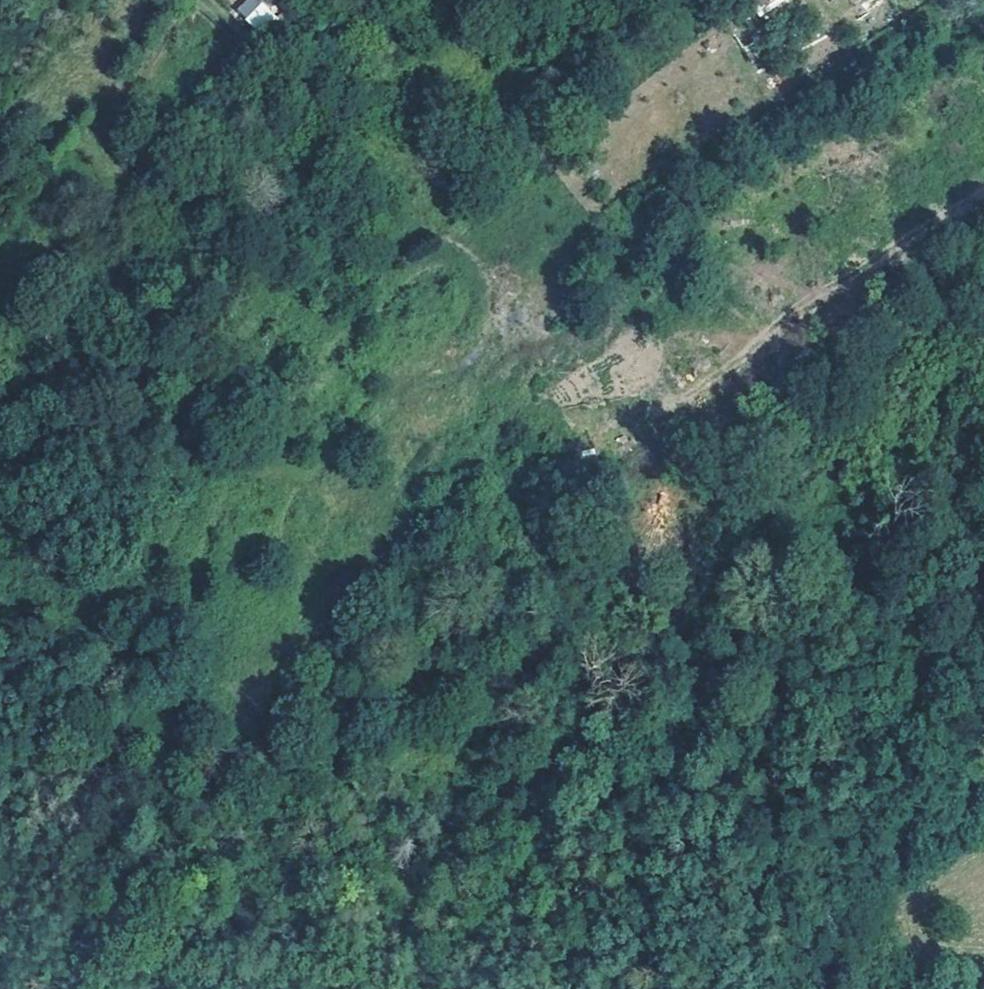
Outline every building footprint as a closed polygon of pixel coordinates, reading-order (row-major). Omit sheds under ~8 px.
[(273,17),(261,0),(244,0),(236,6),(254,31),(273,17)] [(500,174),(491,181),(499,190),(508,183),(500,174)]
